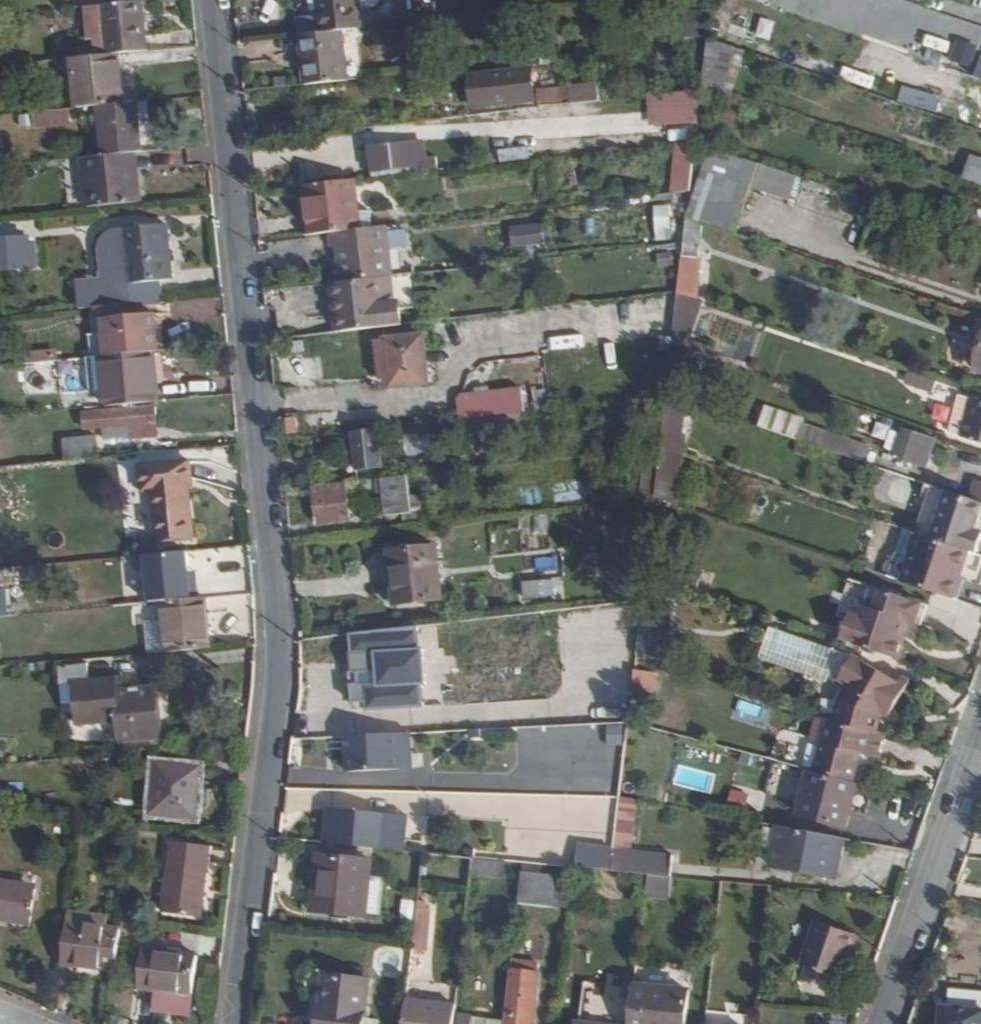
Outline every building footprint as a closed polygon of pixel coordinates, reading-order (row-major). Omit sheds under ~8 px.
[(319,33),(344,31),(362,29),(360,9),(376,7),(381,1),(381,0),(316,0),(319,33)] [(149,50),(144,1),(86,7),(91,56),(120,53),(149,50)] [(767,39),(772,20),(757,16),(752,35),(767,39)] [(913,41),(942,50),(946,39),(916,29),(913,41)] [(344,31),(319,33),(297,36),(300,59),(305,59),(308,84),(350,80),(344,31)] [(968,68),(974,44),(954,39),(947,62),(968,68)] [(708,40),(702,91),(730,101),(746,53),(708,40)] [(125,103),(120,53),(91,56),(74,57),(79,107),(100,105),(125,103)] [(511,64),(512,102),(531,101),(530,64),(511,64)] [(442,79),(467,77),(466,67),(441,69),(442,79)] [(470,78),(472,105),(510,101),(507,74),(470,78)] [(972,110),(980,112),(980,83),(978,82),(972,110)] [(539,85),(540,102),(595,100),(595,83),(539,85)] [(933,113),(938,96),(900,84),(894,101),(933,113)] [(643,94),(647,127),(696,121),(691,87),(643,94)] [(139,117),(150,116),(149,100),(125,103),(100,105),(105,155),(127,153),(141,152),(140,139),(142,139),(139,117)] [(68,125),(67,108),(35,111),(36,128),(68,125)] [(602,128),(635,122),(633,110),(600,116),(602,128)] [(418,140),(390,144),(393,170),(421,166),(418,140)] [(696,142),(681,143),(677,176),(692,177),(696,142)] [(393,170),(390,144),(368,146),(371,174),(393,171),(393,170)] [(857,156),(868,159),(871,148),(861,145),(857,156)] [(695,194),(741,210),(757,163),(711,147),(695,194)] [(129,181),(127,153),(105,155),(84,157),(89,206),(139,202),(137,180),(129,181)] [(970,155),(962,179),(980,186),(980,158),(970,155)] [(310,235),(330,233),(361,229),(356,180),(304,186),(310,235)] [(687,217),(703,222),(733,233),(741,210),(695,194),(687,217)] [(976,215),(969,231),(980,236),(980,217),(976,215)] [(679,295),(697,301),(704,244),(700,244),(703,222),(687,217),(679,295)] [(125,303),(146,301),(161,300),(159,280),(172,278),(167,223),(154,224),(124,227),(129,282),(107,284),(106,278),(79,281),(82,308),(98,306),(125,303)] [(541,223),(511,223),(512,247),(541,246),(541,223)] [(361,229),(330,233),(332,247),(337,247),(341,282),(382,277),(393,276),(387,227),(361,229)] [(642,234),(643,247),(682,243),(684,228),(677,228),(677,231),(670,232),(642,234)] [(35,236),(0,238),(0,268),(38,264),(35,236)] [(394,276),(393,276),(382,277),(384,302),(396,301),(394,276)] [(382,277),(341,282),(332,283),(337,333),(400,326),(397,301),(396,301),(384,302),(382,277)] [(703,303),(697,301),(679,295),(673,344),(687,349),(703,303)] [(639,300),(640,312),(671,309),(670,297),(639,300)] [(583,304),(586,331),(632,325),(628,298),(583,304)] [(155,313),(145,314),(127,315),(125,303),(98,306),(100,319),(106,318),(110,355),(141,352),(152,351),(159,350),(155,313)] [(373,341),(376,381),(382,380),(383,388),(429,383),(424,335),(373,341)] [(657,351),(670,352),(672,337),(659,335),(657,351)] [(972,372),(980,375),(980,346),(972,372)] [(108,406),(135,404),(157,401),(152,351),(141,352),(110,355),(103,356),(108,406)] [(65,382),(64,360),(28,363),(30,385),(65,382)] [(681,364),(676,379),(693,385),(698,370),(681,364)] [(688,403),(667,396),(661,447),(684,455),(687,437),(685,436),(688,403)] [(955,435),(980,443),(980,402),(966,398),(955,435)] [(464,407),(466,419),(519,412),(518,401),(464,407)] [(945,432),(955,435),(963,407),(949,402),(942,426),(945,432)] [(822,449),(855,460),(866,464),(872,446),(803,423),(804,419),(766,405),(758,427),(798,441),(821,448),(822,449)] [(155,407),(135,409),(85,413),(86,429),(103,428),(104,440),(131,438),(153,436),(152,422),(157,422),(155,407)] [(519,412),(466,419),(464,419),(465,434),(523,427),(522,412),(519,412)] [(379,428),(360,431),(362,453),(355,454),(357,470),(383,467),(379,428)] [(903,428),(893,458),(926,469),(935,439),(903,428)] [(353,432),(355,454),(362,453),(360,431),(353,432)] [(99,458),(98,436),(64,439),(65,461),(99,458)] [(817,460),(821,448),(798,441),(794,453),(817,460)] [(852,467),(855,460),(822,449),(817,463),(837,470),(840,463),(852,467)] [(660,453),(646,451),(640,496),(655,498),(660,453)] [(186,489),(192,488),(191,464),(141,468),(143,493),(154,492),(158,539),(191,536),(186,489)] [(408,481),(408,476),(361,481),(362,490),(375,489),(376,495),(382,494),(385,516),(402,514),(403,521),(419,519),(418,511),(429,510),(427,494),(410,495),(409,489),(408,481)] [(969,496),(980,499),(980,482),(974,479),(969,496)] [(314,486),(318,524),(350,520),(345,483),(314,486)] [(916,534),(977,554),(980,541),(980,503),(931,486),(915,533),(916,534)] [(886,576),(949,598),(960,566),(966,567),(976,571),(980,557),(980,556),(977,554),(916,534),(915,533),(907,530),(899,554),(894,553),(886,576)] [(388,551),(394,605),(443,600),(438,545),(388,551)] [(198,565),(223,571),(227,556),(201,551),(198,565)] [(885,576),(888,569),(863,561),(861,568),(885,576)] [(955,600),(966,567),(960,566),(949,598),(955,600)] [(524,581),(526,598),(553,597),(552,579),(524,581)] [(916,626),(924,603),(850,579),(838,617),(848,620),(841,641),(899,660),(911,625),(916,626)] [(164,620),(144,622),(147,652),(210,646),(205,597),(163,601),(164,620)] [(510,616),(511,631),(531,630),(531,627),(540,626),(539,613),(510,616)] [(819,679),(830,650),(765,627),(755,656),(819,679)] [(332,646),(335,686),(374,681),(371,642),(332,646)] [(837,663),(845,668),(852,656),(843,653),(837,663)] [(852,656),(845,668),(837,681),(845,686),(838,699),(832,719),(832,721),(873,732),(878,734),(883,717),(888,719),(911,681),(903,677),(900,682),(854,655),(852,656)] [(88,682),(87,663),(58,665),(60,685),(74,684),(77,725),(101,724),(105,680),(88,682)] [(101,724),(109,723),(110,735),(118,734),(118,744),(159,740),(156,688),(116,691),(115,680),(105,680),(101,724)] [(374,681),(335,686),(337,707),(376,704),(374,681)] [(413,712),(413,731),(428,731),(429,713),(413,712)] [(827,720),(813,772),(854,783),(860,760),(854,759),(856,754),(861,755),(867,757),(873,732),(832,721),(827,720)] [(607,751),(625,753),(629,721),(610,723),(607,751)] [(430,732),(366,735),(367,770),(432,767),(430,732)] [(194,818),(199,768),(157,764),(152,813),(194,818)] [(854,783),(813,772),(808,771),(797,815),(846,828),(858,784),(854,783)] [(671,878),(673,856),(629,852),(634,800),(620,798),(615,843),(614,850),(611,872),(647,876),(671,878)] [(347,846),(351,811),(345,810),(341,845),(347,846)] [(351,811),(347,846),(427,855),(430,819),(351,811)] [(842,839),(777,827),(770,862),(836,875),(842,839)] [(598,841),(595,871),(611,873),(611,872),(614,850),(615,843),(598,841)] [(203,918),(212,849),(172,844),(163,912),(203,918)] [(367,915),(372,866),(373,864),(316,858),(316,860),(315,871),(326,872),(322,910),(367,915)] [(502,878),(503,862),(472,859),(470,875),(502,878)] [(554,906),(556,887),(557,877),(557,876),(521,872),(520,882),(517,902),(554,906)] [(570,878),(557,876),(557,877),(556,887),(569,888),(570,878)] [(671,878),(647,876),(644,895),(670,898),(672,878),(671,878)] [(644,893),(646,879),(633,878),(632,892),(644,893)] [(36,891),(19,888),(20,883),(0,879),(0,918),(30,924),(36,891)] [(429,901),(411,900),(410,949),(428,950),(429,901)] [(116,969),(122,929),(68,921),(63,962),(116,969)] [(801,965),(812,969),(838,978),(846,958),(854,934),(816,921),(801,965)] [(857,935),(854,934),(846,958),(849,959),(857,935)] [(194,996),(199,955),(144,947),(138,987),(194,996)] [(539,962),(511,959),(503,1023),(532,1023),(539,962)] [(370,978),(367,977),(369,965),(347,962),(345,975),(326,972),(320,1023),(363,1023),(370,978)] [(688,990),(634,985),(630,1023),(684,1023),(688,990)] [(455,1005),(406,999),(403,1023),(452,1023),(454,1014),(455,1005)] [(941,1006),(940,1023),(980,1023),(980,1010),(941,1006)] [(705,1023),(753,1023),(754,1016),(706,1011),(705,1023)] [(472,1016),(454,1014),(452,1023),(471,1023),(472,1016)]
